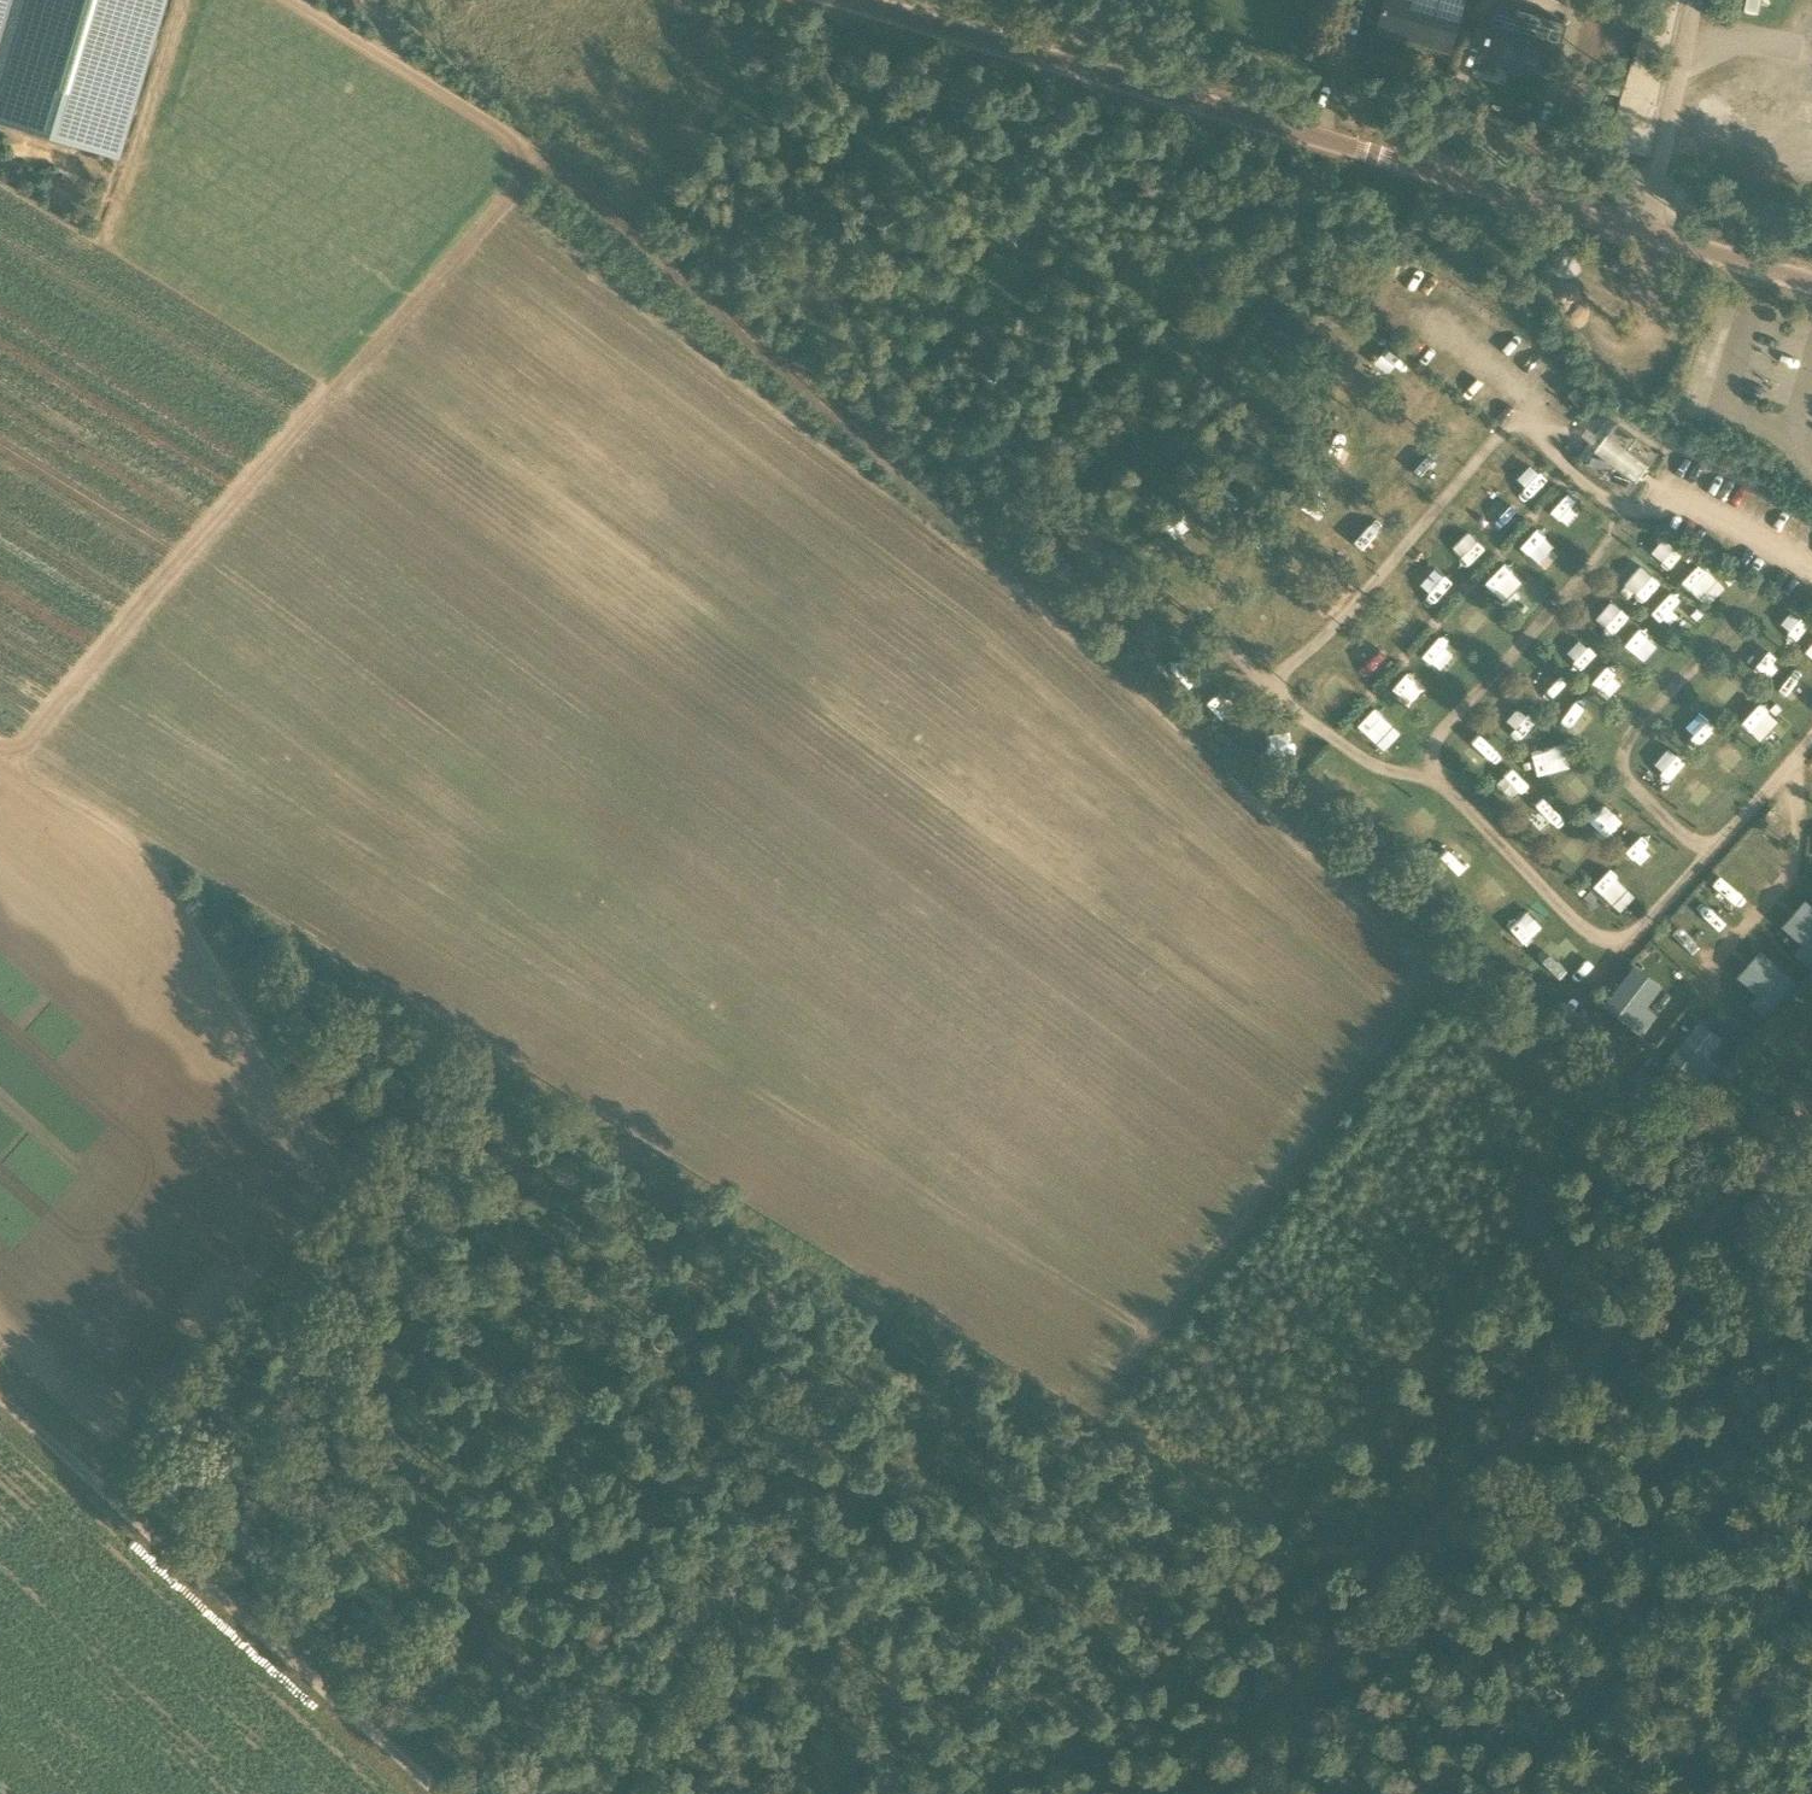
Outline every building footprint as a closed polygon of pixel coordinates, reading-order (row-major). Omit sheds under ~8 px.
[(166,0),(17,0),(0,56),(0,123),(119,158),(166,0)] [(17,0),(0,0),(0,56),(17,0)] [(1448,51),(1462,0),(1387,0),(1385,10),(1382,9),(1376,30),(1448,51)] [(1484,39),(1478,60),(1550,81),(1561,43),(1492,23),(1487,40),(1484,39)] [(1626,495),(1656,455),(1615,424),(1585,464),(1626,495)] [(1565,496),(1551,509),(1566,525),(1580,511),(1565,496)] [(1518,545),(1533,560),(1549,543),(1535,529),(1518,545)] [(1514,609),(1532,589),(1501,562),(1484,581),(1514,609)] [(1713,603),(1725,582),(1694,564),(1682,585),(1713,603)] [(1641,604),(1659,585),(1640,568),(1623,586),(1641,604)] [(1668,593),(1652,615),(1671,629),(1687,607),(1668,593)] [(1438,636),(1421,654),(1448,679),(1465,660),(1438,636)] [(1588,642),(1568,654),(1577,670),(1598,658),(1588,642)] [(1592,681),(1611,697),(1626,679),(1607,663),(1592,681)] [(1390,690),(1413,708),(1428,690),(1406,671),(1390,690)] [(1554,671),(1541,688),(1555,700),(1569,683),(1554,671)] [(1775,688),(1791,699),(1803,682),(1786,671),(1775,688)] [(1729,708),(1748,694),(1734,676),(1716,690),(1729,708)] [(1756,735),(1772,720),(1758,704),(1742,720),(1756,735)] [(1504,719),(1518,737),(1536,724),(1523,705),(1504,719)] [(1356,725),(1384,750),(1401,732),(1373,706),(1356,725)] [(1516,770),(1498,786),(1510,800),(1528,784),(1516,770)] [(1619,911),(1636,895),(1610,869),(1594,885),(1619,911)] [(1794,933),(1805,943),(1797,952),(1811,965),(1811,912),(1794,933)] [(1519,944),(1538,928),(1526,913),(1506,929),(1519,944)] [(1590,969),(1598,959),(1572,939),(1550,968),(1575,988),(1586,996),(1601,977),(1590,969)] [(1797,983),(1770,959),(1748,983),(1759,993),(1751,1002),(1767,1016),(1797,983)] [(1638,990),(1613,970),(1590,999),(1616,1019),(1626,1027),(1641,1008),(1631,1000),(1638,990)] [(1677,1020),(1652,1000),(1629,1029),(1655,1049),(1665,1057),(1680,1038),(1670,1030),(1677,1020)] [(1669,1058),(1706,1087),(1721,1067),(1710,1058),(1724,1039),(1699,1019),(1669,1058)]
